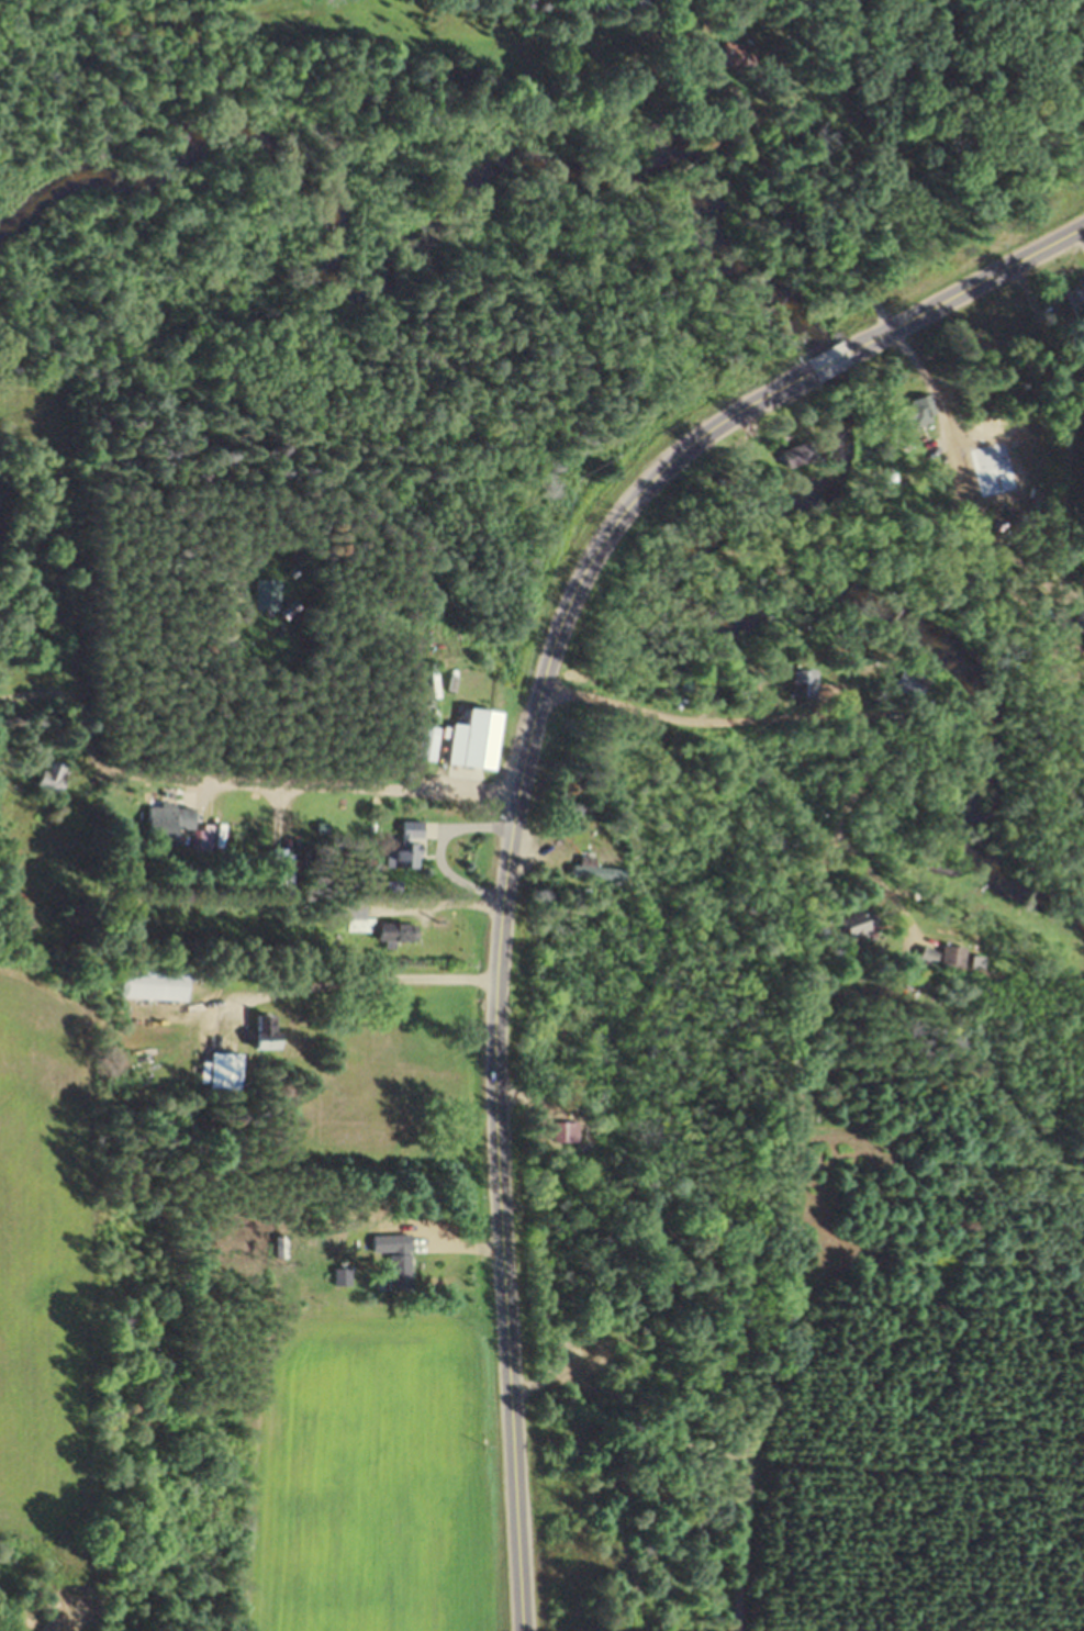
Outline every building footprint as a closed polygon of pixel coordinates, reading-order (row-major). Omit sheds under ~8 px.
[(734,73),(746,54),(721,39),(709,58),(734,73)] [(915,430),(941,417),(929,394),(903,407),(915,430)] [(273,609),(273,580),(249,581),(249,610),(273,609)] [(892,684),(908,699),(924,682),(909,667),(892,684)] [(791,698),(815,698),(815,670),(791,670),(791,698)] [(509,712),(472,708),(464,767),(501,772),(509,712)] [(60,798),(72,768),(49,759),(37,789),(60,798)] [(215,826),(224,826),(224,802),(215,802),(215,826)] [(148,806),(145,842),(180,844),(181,830),(196,831),(197,810),(148,806)] [(427,823),(400,822),(398,868),(415,869),(416,842),(426,842),(427,823)] [(873,927),(872,912),(844,914),(845,929),(873,927)] [(421,942),(421,924),(376,924),(376,942),(421,942)] [(193,969),(120,969),(120,1000),(192,1001),(193,969)] [(282,1015),(256,1015),(256,1050),(282,1050),(282,1015)] [(211,1054),(211,1092),(244,1092),(244,1054),(211,1054)] [(571,1147),(571,1123),(546,1123),(546,1147),(571,1147)] [(412,1291),(412,1237),(383,1237),(383,1291),(412,1291)] [(285,1257),(284,1239),(276,1239),(277,1258),(285,1257)] [(353,1287),(353,1269),(336,1269),(336,1287),(353,1287)]
